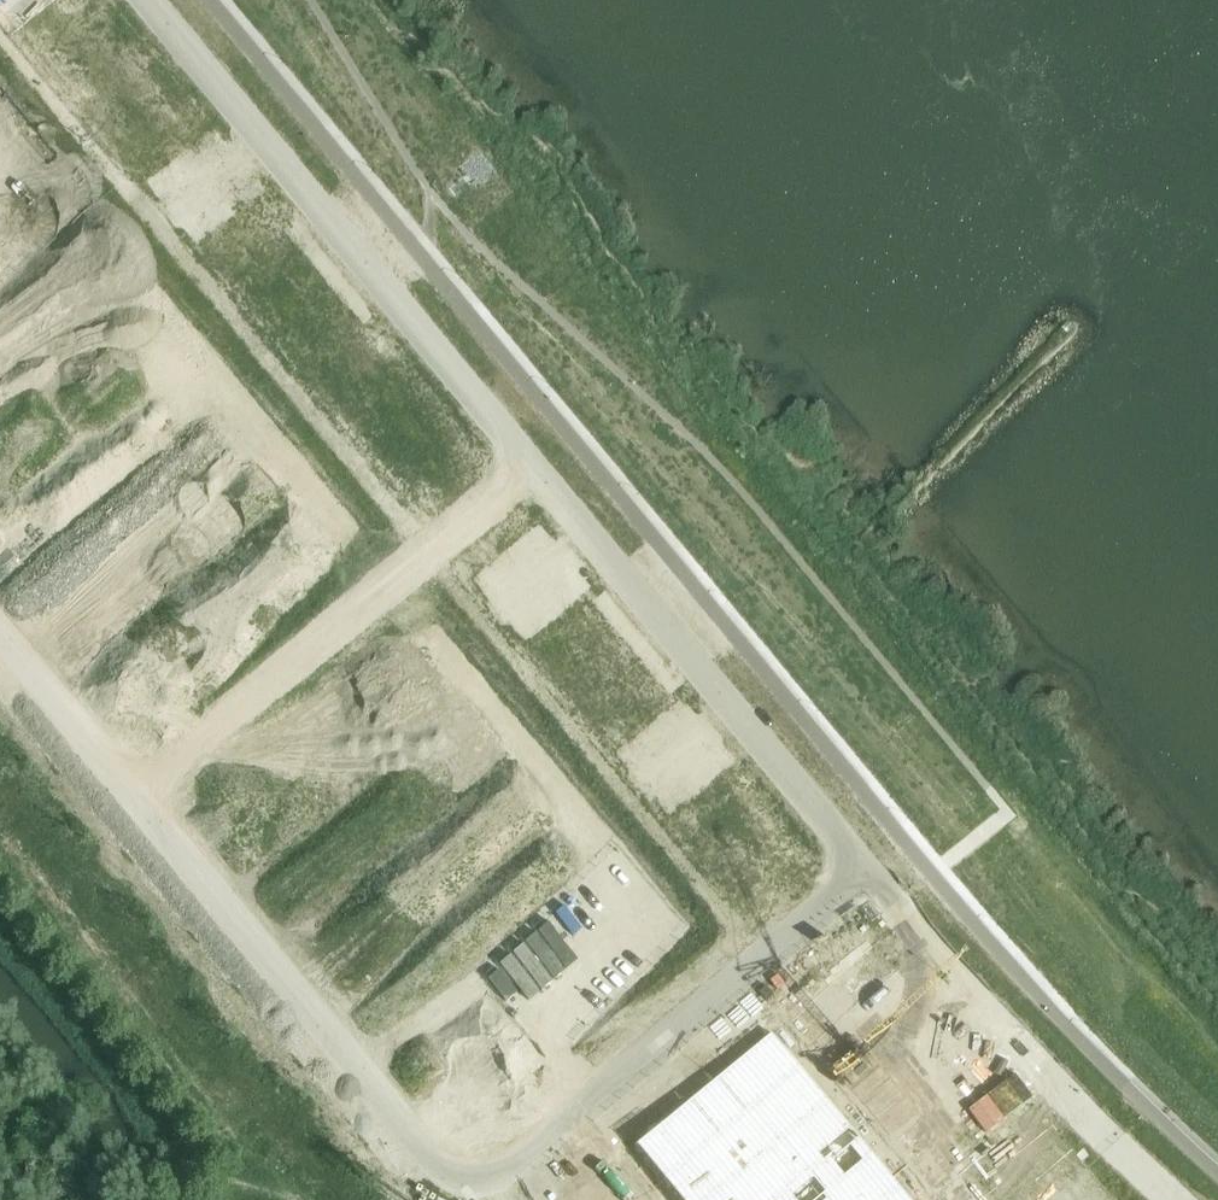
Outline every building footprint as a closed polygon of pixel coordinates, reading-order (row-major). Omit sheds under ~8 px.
[(635,1144),(681,1199),(911,1199),(772,1031),(635,1144)]
